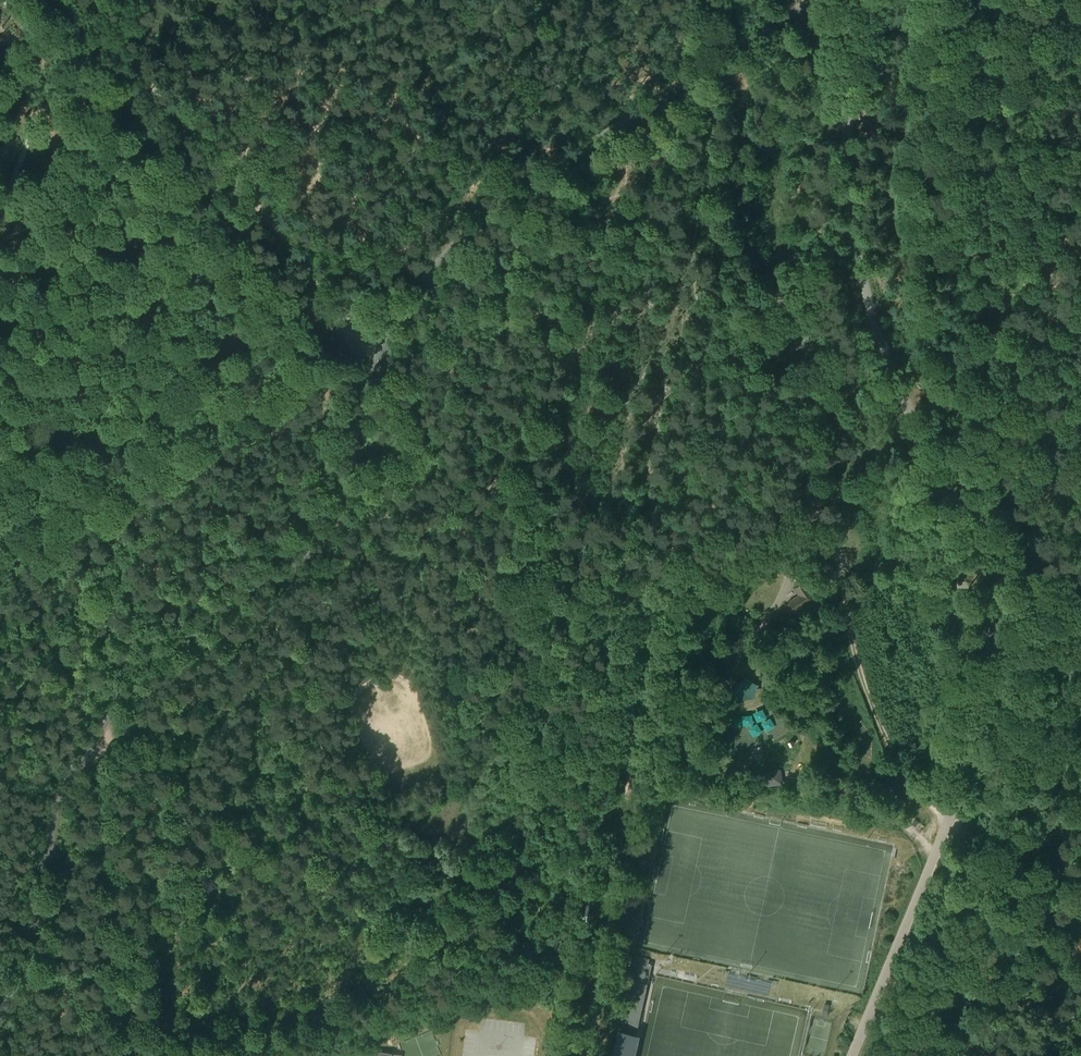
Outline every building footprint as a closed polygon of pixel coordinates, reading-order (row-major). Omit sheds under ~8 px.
[(770,587),(780,572),(773,568),(763,583),(770,587)] [(806,580),(794,588),(799,595),(783,605),(791,616),(818,599),(806,580)] [(750,699),(756,683),(736,676),(731,693),(750,699)] [(734,730),(768,728),(766,710),(733,713),(734,730)] [(677,754),(666,763),(676,774),(687,765),(677,754)] [(767,777),(781,775),(780,768),(766,770),(767,777)] [(640,1034),(636,1033),(652,965),(648,963),(649,959),(632,955),(618,1017),(620,1017),(618,1029),(619,1029),(614,1055),(635,1055),(640,1034)] [(829,1004),(824,1003),(821,1017),(826,1019),(829,1004)]
